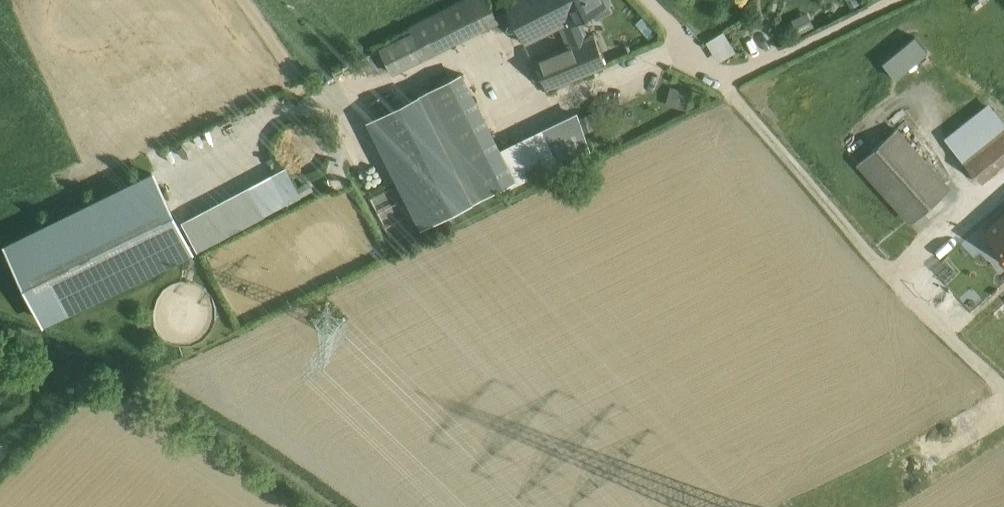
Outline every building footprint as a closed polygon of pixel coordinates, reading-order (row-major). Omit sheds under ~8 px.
[(411,20),(413,25),(426,51),(505,13),(498,0),(453,0),(411,20)] [(568,0),(512,0),(528,37),(557,23),(575,15),(568,0)] [(612,0),(611,0),(568,0),(575,15),(581,13),(612,0)] [(589,34),(581,13),(575,15),(557,23),(565,43),(589,34)] [(426,51),(413,25),(384,38),(397,67),(427,53),(426,51)] [(565,43),(536,55),(547,83),(612,57),(601,29),(589,34),(565,43)] [(724,30),(706,40),(718,61),(736,51),(724,30)] [(894,78),(927,51),(913,35),(880,62),(894,78)] [(467,65),(387,102),(436,206),(511,170),(516,169),(502,139),(467,65)] [(689,92),(694,81),(679,74),(674,85),(689,92)] [(671,87),(667,102),(686,108),(691,93),(671,87)] [(982,180),(1003,162),(1003,119),(992,105),(949,141),(982,180)] [(545,118),(502,139),(516,169),(511,170),(516,181),(565,157),(545,118)] [(273,149),(274,158),(278,166),(284,173),(292,178),(301,179),(310,178),(320,173),(328,164),(331,153),(330,142),(325,132),(316,125),(305,121),(294,122),(286,126),(279,132),(275,140),(273,149)] [(904,128),(863,163),(914,223),(955,188),(904,128)] [(154,156),(6,230),(47,320),(197,249),(154,156)] [(289,199),(273,168),(188,211),(204,242),(289,199)] [(987,234),(1003,253),(1003,218),(987,234)] [(11,447),(0,436),(0,458),(11,447)]
